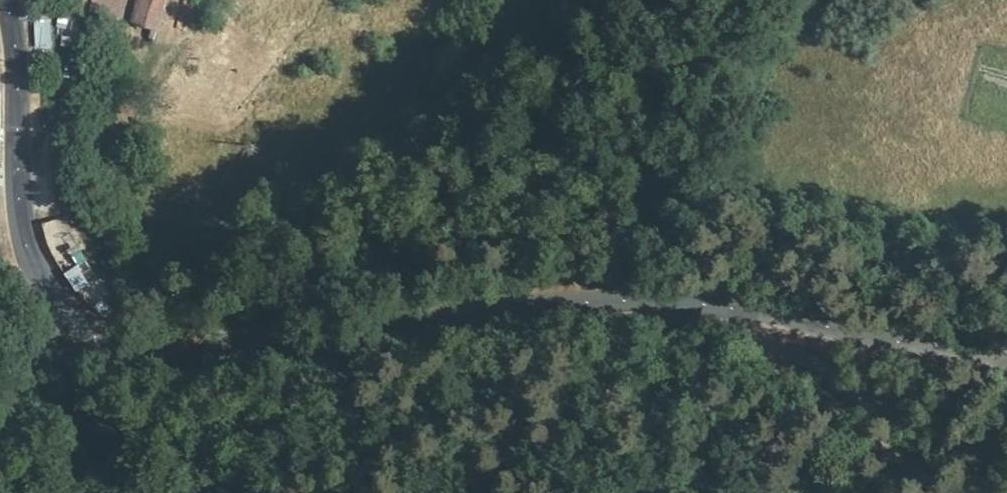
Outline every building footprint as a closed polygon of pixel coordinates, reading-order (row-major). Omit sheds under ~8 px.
[(121,18),(125,0),(96,0),(93,11),(121,18)] [(133,23),(160,31),(169,0),(140,0),(133,23)] [(197,0),(186,0),(177,30),(187,33),(197,0)] [(36,51),(53,50),(51,20),(34,21),(36,51)]
